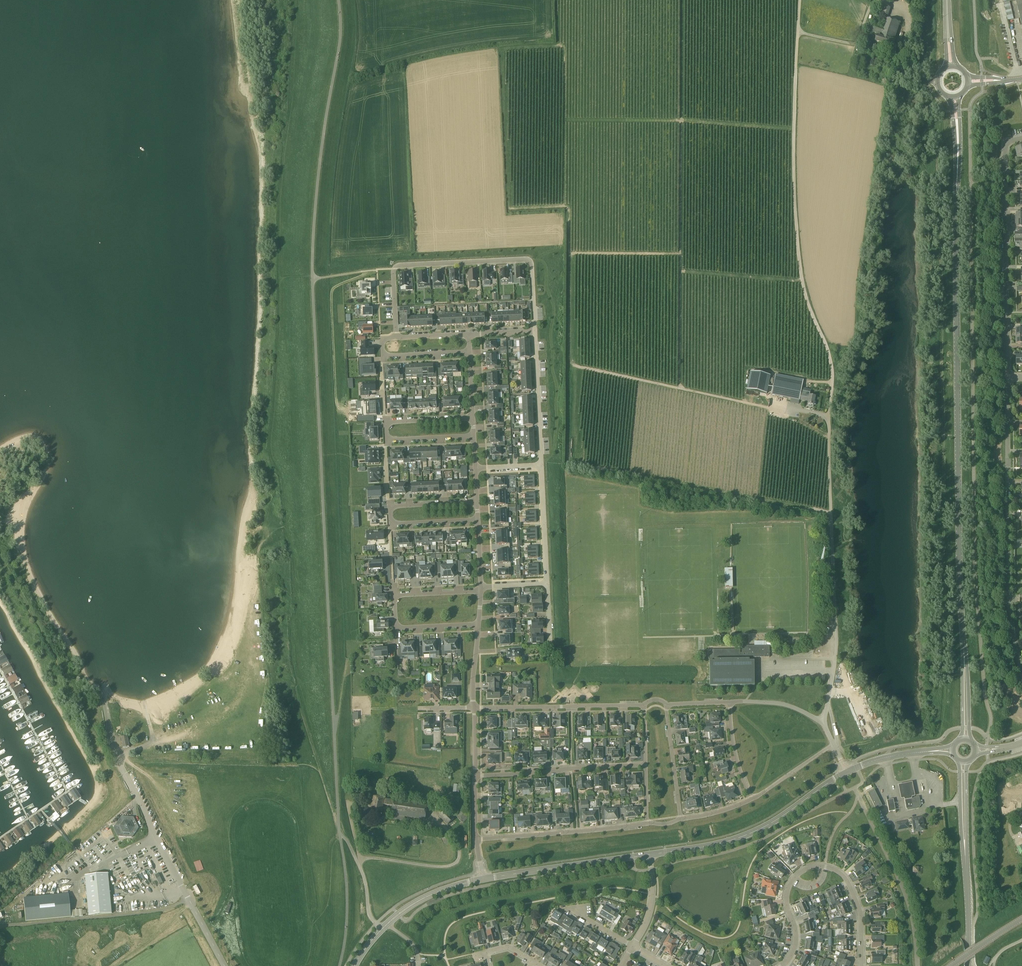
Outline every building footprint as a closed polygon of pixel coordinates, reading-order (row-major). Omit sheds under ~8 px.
[(888,15),(891,8),(883,5),(881,13),(888,15)] [(894,41),(900,23),(886,18),(883,27),(870,23),(868,30),(881,35),(880,36),(877,36),(876,42),(894,48),(896,41),(894,41)] [(516,276),(513,276),(514,284),(520,284),(520,279),(524,279),(523,268),(516,269),(516,276)] [(509,283),(513,283),(513,276),(509,276),(508,269),(501,269),(502,281),(509,280),(509,283)] [(490,270),(483,270),(484,281),(490,281),(490,280),(495,279),(494,273),(490,273),(490,270)] [(459,271),(450,272),(451,284),(457,283),(458,285),(463,285),(463,275),(459,275),(459,271)] [(477,271),(468,271),(469,282),(469,285),(477,284),(477,282),(477,271)] [(441,272),(433,273),(434,283),(441,283),(441,287),(446,286),(445,280),(441,280),(441,272)] [(426,273),(418,273),(418,284),(424,284),(424,287),(430,287),(429,280),(426,280),(426,273)] [(406,287),(406,291),(413,290),(412,279),(409,279),(409,274),(404,274),(400,274),(401,287),(406,287)] [(360,286),(360,294),(365,294),(365,296),(371,296),(370,290),(371,290),(371,285),(368,286),(367,282),(360,283),(360,286)] [(369,306),(360,306),(360,310),(361,310),(361,316),(373,316),(373,309),(370,309),(369,306)] [(498,323),(498,314),(492,314),(492,311),(489,312),(489,318),(492,318),(492,323),(498,323)] [(478,315),(479,324),(485,324),(484,318),(487,318),(488,318),(487,312),(484,312),(484,315),(478,315)] [(525,313),(519,313),(520,322),(526,322),(526,318),(528,318),(528,313),(525,313)] [(432,317),(426,317),(427,326),(433,326),(432,321),(435,321),(435,314),(432,314),(432,317)] [(446,325),(446,316),(445,316),(440,317),(440,314),(437,314),(437,320),(440,320),(440,326),(446,325)] [(404,319),(401,320),(402,325),(404,324),(404,327),(410,327),(411,327),(410,318),(404,318),(404,319)] [(367,322),(358,322),(358,327),(363,327),(363,333),(364,333),(364,334),(364,336),(369,335),(369,333),(373,333),(373,328),(371,328),(371,325),(367,325),(367,322)] [(362,347),(361,347),(361,356),(374,355),(373,347),(369,347),(369,342),(361,343),(362,347)] [(486,361),(486,362),(497,361),(497,360),(497,355),(500,354),(500,351),(494,351),(494,355),(486,355),(487,357),(486,357),(486,361)] [(370,359),(359,359),(360,366),(363,366),(363,375),(375,374),(375,365),(371,365),(370,359)] [(497,361),(486,362),(486,364),(487,364),(487,367),(495,366),(495,370),(501,369),(501,366),(497,366),(497,361)] [(452,364),(452,373),(453,373),(458,373),(461,373),(461,367),(458,367),(458,364),(452,364)] [(434,378),(437,378),(436,368),(433,368),(433,365),(427,365),(428,375),(433,374),(434,378)] [(447,374),(447,365),(441,365),(441,368),(438,369),(438,377),(444,376),(444,374),(447,374)] [(388,378),(394,377),(393,367),(387,367),(387,374),(384,374),(384,380),(388,380),(388,378)] [(393,367),(394,377),(400,377),(400,379),(403,379),(403,373),(400,373),(399,367),(393,367)] [(487,380),(487,381),(498,380),(499,380),(499,374),(501,374),(501,371),(495,371),(495,374),(487,374),(488,377),(487,377),(487,380)] [(747,390),(767,394),(770,376),(751,372),(747,390)] [(803,394),(801,394),(803,380),(776,374),(772,395),(799,400),(805,401),(805,403),(808,404),(808,406),(808,407),(812,408),(813,407),(814,405),(815,396),(809,395),(807,395),(807,394),(803,393),(803,394)] [(498,380),(487,381),(487,384),(488,384),(488,386),(495,386),(496,389),(502,389),(502,385),(500,385),(499,380),(498,380)] [(363,388),(360,388),(361,396),(369,396),(369,391),(376,391),(375,382),(363,383),(363,388)] [(488,399),(499,399),(499,398),(499,393),(502,393),(502,389),(496,389),(496,393),(488,393),(488,395),(488,399)] [(396,400),(397,410),(403,410),(402,403),(406,403),(405,397),(402,397),(402,399),(396,400)] [(397,410),(396,400),(390,400),(390,398),(387,398),(387,404),(390,404),(390,410),(397,410)] [(496,404),(497,408),(503,407),(503,404),(499,404),(499,399),(488,399),(488,402),(489,402),(489,405),(496,404)] [(376,403),(362,404),(362,408),(363,408),(364,417),(368,416),(377,416),(376,403)] [(489,417),(489,418),(500,417),(499,411),(503,411),(503,407),(497,408),(497,411),(489,411),(489,414),(489,417)] [(500,417),(489,418),(489,421),(490,421),(490,423),(497,423),(497,426),(504,426),(504,422),(500,423),(500,417)] [(373,423),(366,423),(367,429),(370,429),(370,440),(377,440),(377,429),(373,429),(373,423)] [(489,434),(490,436),(501,436),(500,431),(504,431),(504,428),(498,428),(498,431),(490,432),(490,434),(489,434)] [(501,436),(490,436),(490,438),(490,441),(491,441),(491,443),(498,443),(498,446),(505,446),(505,443),(501,443),(501,437),(501,436)] [(366,446),(360,447),(360,454),(368,453),(369,464),(379,463),(379,449),(368,450),(368,451),(366,451),(366,446)] [(456,448),(457,457),(462,457),(462,459),(465,459),(465,451),(462,452),(462,448),(456,448)] [(437,449),(431,449),(432,459),(432,461),(437,461),(437,462),(441,462),(440,455),(437,455),(437,449)] [(446,458),(451,458),(451,449),(445,449),(445,455),(442,455),(443,461),(446,461),(446,458)] [(410,460),(416,459),(415,450),(410,451),(410,457),(407,457),(407,463),(410,463),(410,460)] [(392,462),(398,461),(397,451),(391,451),(391,458),(388,458),(389,464),(392,464),(392,462)] [(407,463),(407,457),(404,457),(403,451),(397,451),(398,461),(404,461),(404,463),(407,463)] [(372,477),(373,482),(379,482),(379,478),(381,478),(381,473),(380,473),(380,470),(370,470),(370,477),(372,477)] [(433,483),(434,492),(439,492),(439,486),(442,486),(442,479),(438,480),(438,483),(433,483)] [(494,479),(494,485),(498,485),(501,485),(501,488),(507,488),(507,485),(504,485),(504,479),(497,479),(494,479)] [(399,484),(399,494),(406,494),(405,487),(408,487),(408,481),(405,481),(405,483),(399,484)] [(399,494),(399,484),(393,484),(393,482),(389,482),(390,488),(393,488),(393,494),(399,494)] [(380,488),(371,489),(371,498),(380,498),(380,493),(381,493),(380,488)] [(494,492),(494,498),(495,498),(498,498),(505,497),(505,491),(508,491),(507,488),(501,488),(501,491),(498,491),(494,492)] [(495,498),(494,498),(495,504),(499,504),(502,504),(502,507),(508,506),(508,503),(505,503),(505,497),(498,498),(495,498)] [(374,521),(374,525),(380,525),(380,521),(384,520),(384,516),(385,516),(385,513),(383,513),(383,509),(378,510),(378,506),(369,506),(369,510),(374,510),(374,514),(374,515),(375,515),(375,521),(374,521)] [(495,510),(495,516),(496,516),(499,516),(505,516),(506,516),(505,510),(508,510),(508,506),(502,507),(502,510),(499,510),(495,510)] [(496,516),(495,516),(496,522),(496,523),(500,522),(503,522),(503,525),(509,525),(509,522),(506,522),(506,516),(505,516),(499,516),(496,516)] [(496,531),(496,537),(497,537),(500,537),(506,536),(507,536),(506,530),(509,530),(509,527),(503,527),(503,530),(500,531),(496,531)] [(383,531),(370,532),(371,539),(370,539),(370,540),(383,539),(383,531)] [(450,542),(456,542),(455,532),(450,533),(450,539),(447,539),(447,545),(451,545),(450,542)] [(397,542),(394,542),(394,548),(397,548),(399,548),(399,546),(403,545),(403,535),(396,535),(397,542)] [(403,535),(403,545),(407,545),(407,547),(413,547),(412,541),(409,541),(409,535),(403,535)] [(497,537),(496,537),(497,543),(501,543),(504,543),(504,546),(510,546),(510,542),(507,542),(507,536),(506,536),(500,537),(497,537)] [(497,549),(497,550),(497,555),(498,555),(501,555),(507,555),(508,555),(507,549),(510,549),(510,546),(504,546),(504,549),(501,549),(497,549)] [(498,555),(497,555),(498,561),(498,562),(501,562),(505,561),(505,564),(511,564),(511,561),(508,561),(508,555),(507,555),(501,555),(498,555)] [(377,563),(376,557),(376,559),(370,560),(370,563),(369,563),(369,571),(370,570),(370,575),(375,575),(375,574),(379,573),(379,570),(384,570),(383,563),(377,563)] [(447,565),(448,577),(454,577),(454,571),(457,571),(457,562),(453,562),(453,564),(447,565)] [(426,566),(426,578),(429,578),(429,579),(432,579),(432,578),(432,572),(435,572),(435,563),(432,563),(432,565),(426,566)] [(448,577),(447,565),(441,565),(441,563),(438,563),(438,572),(441,571),(441,578),(448,577)] [(404,567),(405,580),(407,579),(407,580),(410,580),(410,579),(411,579),(411,573),(414,573),(413,564),(410,564),(410,567),(404,567)] [(426,578),(426,566),(420,566),(419,564),(416,564),(416,573),(420,572),(420,579),(426,578)] [(464,566),(464,564),(458,565),(458,571),(462,570),(462,577),(470,576),(469,566),(464,566)] [(498,568),(498,574),(502,574),(508,574),(509,574),(508,568),(511,567),(511,564),(505,564),(505,567),(502,568),(498,568)] [(405,580),(404,567),(398,567),(398,565),(395,565),(395,574),(398,574),(398,580),(405,580)] [(724,588),(732,587),(731,568),(724,568),(724,588)] [(382,596),(382,590),(374,590),(375,594),(377,594),(377,596),(376,596),(377,603),(378,603),(378,606),(382,606),(382,602),(387,602),(387,601),(388,601),(388,597),(387,597),(387,596),(382,596)] [(510,599),(510,592),(498,592),(498,593),(497,593),(497,596),(498,596),(498,600),(501,600),(502,604),(515,603),(514,598),(510,599)] [(542,595),(532,595),(532,604),(533,604),(542,604),(542,603),(542,595)] [(542,604),(533,604),(533,613),(543,613),(543,603),(542,603),(542,604)] [(378,622),(378,620),(374,620),(374,632),(384,632),(384,629),(388,628),(388,629),(389,629),(389,628),(389,627),(390,627),(389,623),(388,623),(388,622),(389,622),(388,622),(378,622)] [(532,625),(530,625),(530,632),(537,632),(537,629),(543,629),(542,620),(536,621),(536,620),(532,620),(532,625)] [(512,633),(512,630),(511,630),(510,622),(499,622),(500,627),(501,627),(501,631),(506,630),(506,633),(512,633)] [(537,632),(530,632),(530,639),(533,639),(533,644),(537,644),(536,643),(543,643),(543,635),(537,635),(537,632)] [(505,637),(500,637),(501,645),(510,645),(509,637),(512,637),(512,633),(506,633),(505,633),(505,637)] [(451,651),(452,651),(455,651),(455,653),(458,653),(458,657),(461,657),(461,647),(457,647),(457,641),(456,641),(456,640),(453,640),(453,641),(451,641),(451,651)] [(429,642),(430,655),(436,654),(436,657),(440,656),(439,648),(436,648),(436,642),(435,642),(435,641),(432,641),(432,642),(429,642)] [(451,651),(451,641),(448,641),(445,641),(445,648),(442,648),(442,656),(446,656),(445,654),(452,654),(452,651),(451,651)] [(408,643),(408,656),(415,656),(415,658),(418,657),(418,649),(414,649),(414,643),(413,643),(413,642),(410,642),(410,643),(408,643)] [(430,655),(429,642),(427,642),(424,642),(423,642),(423,649),(420,649),(421,657),(424,657),(424,655),(430,655)] [(408,656),(408,643),(405,643),(402,643),(402,650),(399,650),(399,658),(402,658),(402,656),(408,656)] [(383,650),(383,645),(375,646),(376,650),(374,650),(375,658),(376,658),(376,662),(384,661),(384,657),(388,657),(387,649),(383,650)] [(748,657),(752,657),(770,657),(769,646),(742,646),(742,653),(748,653),(748,657)] [(515,659),(515,658),(520,658),(520,654),(522,654),(522,648),(514,648),(514,651),(507,652),(507,658),(512,658),(512,660),(515,659)] [(10,660),(4,649),(0,651),(0,665),(10,660)] [(748,653),(742,653),(740,653),(740,649),(715,650),(710,650),(710,661),(710,686),(715,686),(715,689),(729,689),(729,686),(754,686),(754,661),(752,661),(752,657),(748,657),(748,653)] [(15,671),(10,660),(0,665),(0,667),(5,676),(15,671)] [(11,687),(21,681),(15,671),(5,676),(11,687)] [(490,687),(499,686),(499,682),(500,682),(500,675),(487,675),(487,683),(490,683),(490,687)] [(17,698),(27,692),(21,681),(11,687),(17,698)] [(531,698),(531,689),(532,689),(532,685),(527,685),(527,686),(514,686),(514,694),(521,694),(522,695),(522,698),(531,698)] [(499,686),(490,687),(490,691),(488,691),(488,698),(500,698),(500,690),(499,690),(499,686)] [(425,700),(435,700),(435,697),(439,697),(439,688),(434,688),(434,689),(425,689),(425,700)] [(452,699),(452,698),(457,698),(456,689),(443,689),(443,698),(448,698),(448,699),(452,699)] [(23,708),(33,703),(27,692),(17,698),(23,708)] [(33,703),(23,708),(29,719),(39,713),(33,703)] [(709,727),(713,727),(713,726),(716,726),(716,723),(720,722),(720,718),(720,717),(720,716),(720,715),(719,714),(718,714),(718,713),(714,713),(714,714),(711,715),(711,720),(708,721),(709,727)] [(683,723),(682,715),(674,716),(674,720),(674,723),(675,723),(675,727),(681,726),(681,730),(688,729),(687,722),(683,723)] [(602,724),(602,716),(594,716),(594,726),(598,726),(599,727),(599,731),(605,731),(605,724),(602,724)] [(618,719),(618,716),(611,716),(611,726),(618,726),(622,726),(622,719),(618,719)] [(624,730),(630,730),(630,727),(631,726),(635,726),(635,716),(627,716),(627,724),(624,724),(624,730)] [(496,719),(496,717),(488,718),(488,721),(488,725),(488,728),(496,728),(496,727),(500,727),(500,719),(496,719)] [(526,721),(526,717),(516,717),(516,724),(512,724),(512,728),(518,728),(519,729),(520,729),(522,729),(523,729),(524,728),(528,728),(528,721),(526,721)] [(542,720),(542,717),(534,717),(534,728),(542,728),(542,727),(548,727),(548,720),(542,720)] [(565,728),(565,717),(556,717),(556,718),(553,718),(553,725),(557,725),(557,728),(565,728)] [(587,723),(587,717),(578,717),(578,721),(578,722),(578,724),(579,725),(579,728),(581,728),(582,729),(584,729),(585,729),(585,731),(591,731),(591,723),(587,723)] [(457,728),(457,718),(450,718),(450,721),(445,721),(445,727),(450,727),(450,728),(457,728)] [(433,723),(433,719),(424,719),(425,726),(424,727),(424,728),(425,729),(425,730),(426,730),(426,732),(427,733),(431,733),(432,732),(432,730),(434,730),(434,729),(440,728),(440,723),(433,723)] [(709,727),(704,727),(704,733),(710,732),(711,740),(721,739),(721,729),(713,730),(713,727),(709,727)] [(487,742),(499,741),(498,737),(501,737),(501,732),(494,732),(494,735),(488,735),(488,738),(487,738),(487,742)] [(677,745),(686,744),(684,732),(676,733),(677,745)] [(585,761),(585,760),(588,760),(587,751),(591,751),(591,743),(591,738),(589,738),(589,743),(583,743),(584,750),(578,750),(578,761),(581,760),(581,761),(585,761)] [(545,748),(550,748),(550,740),(540,740),(540,743),(543,745),(545,745),(545,748)] [(499,741),(487,742),(487,746),(488,746),(488,748),(494,748),(494,751),(502,751),(502,746),(499,746),(499,741)] [(606,748),(606,743),(603,743),(603,748),(602,748),(602,749),(594,749),(594,759),(603,759),(603,755),(607,755),(607,748),(606,748)] [(633,748),(632,744),(627,745),(627,752),(630,752),(631,758),(638,757),(637,747),(633,748)] [(564,751),(564,748),(556,748),(556,751),(553,751),(553,759),(557,759),(557,761),(563,761),(563,759),(567,759),(566,751),(564,751)] [(616,751),(615,748),(607,748),(608,755),(612,755),(612,759),(616,759),(616,760),(620,760),(619,758),(620,758),(620,751),(616,751)] [(688,752),(688,748),(682,749),(682,754),(679,755),(679,761),(680,761),(681,764),(687,763),(686,760),(689,760),(688,752)] [(725,754),(724,748),(719,749),(719,748),(713,749),(714,757),(722,755),(722,754),(725,754)] [(515,763),(527,763),(527,757),(530,757),(530,751),(524,751),(524,753),(523,754),(523,755),(515,755),(515,763)] [(542,753),(542,751),(534,752),(535,763),(539,763),(539,761),(547,761),(546,753),(542,753)] [(502,762),(502,753),(494,753),(494,756),(488,756),(488,758),(487,758),(487,761),(488,761),(488,764),(492,764),(492,765),(495,765),(495,764),(499,764),(499,762),(502,762)] [(720,765),(719,762),(713,763),(715,769),(717,768),(717,769),(718,772),(721,771),(722,774),(728,773),(727,769),(729,769),(727,763),(720,765)] [(682,783),(690,782),(689,773),(694,772),(693,766),(687,767),(687,770),(681,771),(682,783)] [(640,785),(639,775),(631,776),(631,778),(626,779),(626,785),(632,785),(632,786),(640,785)] [(620,780),(619,776),(611,777),(611,782),(611,786),(614,786),(616,787),(616,790),(620,789),(625,789),(624,780),(620,780)] [(603,784),(602,777),(595,778),(595,788),(600,787),(600,791),(607,791),(606,784),(603,784)] [(59,778),(51,783),(53,787),(61,782),(59,778)] [(585,782),(585,778),(578,779),(579,789),(580,789),(580,791),(581,791),(583,791),(584,791),(585,789),(586,789),(586,788),(592,788),(591,781),(585,782)] [(565,786),(565,779),(555,780),(555,790),(561,789),(561,794),(570,793),(569,786),(565,786)] [(546,784),(546,781),(546,780),(536,781),(535,781),(535,788),(535,789),(536,789),(537,789),(537,790),(540,790),(540,789),(545,788),(545,792),(551,791),(550,784),(546,784)] [(529,787),(529,781),(517,782),(517,791),(519,792),(521,792),(522,790),(529,790),(530,793),(533,793),(533,787),(529,787)] [(498,787),(498,784),(489,784),(489,787),(488,787),(489,790),(489,793),(490,793),(490,796),(502,796),(502,793),(498,793),(498,790),(499,790),(499,787),(498,787)] [(901,786),(904,799),(917,797),(914,784),(901,786)] [(719,789),(721,796),(721,798),(726,797),(727,801),(738,796),(734,786),(729,788),(728,786),(724,788),(723,786),(718,787),(719,789)] [(66,793),(72,802),(81,795),(75,787),(66,793)] [(716,797),(721,796),(719,789),(714,790),(715,794),(704,797),(705,802),(704,803),(706,808),(711,806),(710,806),(718,804),(716,797)] [(876,809),(882,806),(874,790),(868,793),(876,809)] [(64,808),(72,802),(66,793),(58,799),(64,808)] [(394,800),(387,799),(388,796),(385,796),(384,798),(373,796),(371,812),(382,814),(384,805),(393,806),(394,800)] [(490,807),(498,807),(500,807),(500,803),(501,803),(501,799),(502,799),(502,796),(496,796),(496,799),(489,799),(489,803),(490,803),(490,807)] [(919,809),(921,805),(919,797),(905,800),(907,808),(907,811),(919,809)] [(57,812),(64,808),(58,799),(51,804),(57,812)] [(393,806),(391,815),(425,820),(428,804),(394,799),(394,800),(393,806)] [(695,809),(698,808),(697,799),(686,801),(687,803),(685,803),(686,809),(687,809),(688,810),(691,809),(691,810),(695,809)] [(892,811),(896,811),(893,799),(890,800),(887,800),(889,812),(892,811)] [(629,819),(631,818),(630,805),(628,805),(628,809),(621,809),(621,815),(625,814),(625,818),(628,818),(629,819)] [(630,805),(631,818),(634,818),(635,817),(638,817),(638,815),(641,814),(641,808),(633,808),(633,805),(630,805)] [(444,811),(440,807),(439,806),(437,808),(438,809),(442,813),(439,816),(448,825),(455,818),(446,809),(444,811)] [(612,820),(611,810),(607,810),(607,807),(604,807),(604,806),(601,806),(602,815),(605,815),(605,821),(612,820)] [(611,810),(612,820),(618,820),(617,814),(621,813),(620,806),(614,806),(614,809),(611,810)] [(502,818),(502,815),(499,815),(499,811),(498,807),(490,807),(490,812),(489,812),(489,815),(496,815),(496,818),(497,818),(502,818)] [(463,823),(470,817),(461,808),(454,814),(463,823)] [(589,813),(590,822),(591,822),(592,823),(595,823),(595,822),(597,822),(596,815),(600,815),(599,808),(593,809),(593,812),(589,813)] [(590,822),(589,813),(586,813),(585,809),(580,810),(580,817),(583,817),(584,823),(585,823),(586,824),(588,823),(589,822),(590,822)] [(562,815),(563,825),(566,825),(570,824),(569,817),(573,816),(572,810),(566,810),(566,815),(562,815)] [(563,825),(562,815),(560,815),(559,811),(552,811),(553,818),(556,818),(557,825),(560,825),(563,825)] [(53,822),(60,816),(56,812),(52,815),(54,817),(51,819),(53,822)] [(533,820),(533,814),(533,813),(527,814),(527,818),(524,818),(524,828),(530,827),(530,821),(533,820)] [(543,826),(543,816),(542,816),(542,813),(538,814),(533,814),(533,820),(533,822),(536,822),(537,827),(538,827),(538,828),(541,827),(543,826)] [(543,816),(543,826),(546,826),(546,827),(549,827),(549,826),(550,826),(549,819),(552,819),(552,813),(547,813),(547,816),(543,816)] [(28,820),(34,828),(43,822),(37,814),(28,820)] [(524,828),(524,818),(520,818),(520,814),(514,815),(515,822),(518,821),(518,828),(524,828)] [(132,837),(139,828),(134,817),(122,816),(115,826),(120,836),(132,837)] [(925,830),(922,817),(911,819),(912,821),(908,822),(908,821),(896,823),(897,830),(909,828),(909,825),(913,824),(914,832),(925,830)] [(502,818),(497,818),(497,822),(492,822),(492,821),(489,821),(489,826),(490,826),(490,830),(494,830),(496,831),(499,825),(499,822),(503,822),(503,818),(502,818)] [(25,834),(34,828),(28,820),(20,826),(25,834)] [(15,841),(25,834),(20,826),(10,833),(15,841)] [(15,841),(10,833),(0,839),(0,841),(5,848),(15,841)] [(813,845),(812,842),(806,843),(807,851),(805,851),(806,857),(815,855),(814,853),(817,852),(815,844),(813,845)] [(795,851),(792,843),(785,846),(788,855),(784,860),(790,865),(793,862),(795,860),(794,860),(795,859),(800,857),(797,850),(795,851)] [(858,853),(851,849),(849,852),(846,850),(844,853),(841,851),(838,856),(841,858),(840,859),(847,863),(848,861),(852,863),(858,853)] [(858,877),(865,872),(862,868),(866,865),(863,861),(854,867),(856,870),(853,872),(858,877)] [(781,878),(783,875),(784,872),(780,869),(782,866),(777,863),(774,867),(772,871),(775,873),(773,875),(777,878),(778,876),(781,878)] [(168,868),(164,869),(168,881),(172,880),(168,868)] [(89,916),(112,913),(110,887),(108,873),(85,875),(86,882),(89,916)] [(866,889),(869,888),(869,887),(872,886),(870,882),(873,880),(871,875),(862,878),(863,881),(860,883),(863,890),(866,888),(866,889)] [(775,896),(778,882),(764,879),(762,887),(768,888),(766,894),(775,896)] [(832,896),(841,893),(839,888),(837,888),(836,885),(831,887),(831,888),(826,890),(827,893),(830,891),(832,896)] [(868,903),(877,899),(875,896),(879,894),(877,888),(867,892),(869,896),(866,897),(867,899),(866,900),(867,902),(868,902),(868,903)] [(832,906),(839,902),(838,900),(843,898),(841,893),(832,896),(834,901),(831,903),(832,905),(832,906)] [(70,917),(69,910),(68,894),(60,895),(23,898),(25,921),(70,917)] [(799,911),(810,906),(809,903),(809,901),(808,897),(801,899),(803,902),(804,903),(797,906),(799,911)] [(771,905),(770,900),(762,902),(763,908),(765,907),(767,916),(775,915),(775,911),(776,910),(775,905),(771,905)] [(839,912),(847,908),(845,903),(840,905),(839,902),(832,906),(832,905),(830,906),(832,911),(836,909),(837,912),(839,911),(839,912)] [(871,918),(882,916),(881,910),(885,909),(884,903),(877,904),(877,909),(870,910),(871,918)] [(613,923),(619,914),(604,905),(599,915),(613,923)] [(815,915),(819,913),(817,908),(816,908),(812,910),(810,906),(799,911),(801,916),(808,913),(808,914),(808,915),(809,917),(815,915)] [(847,908),(839,912),(837,913),(836,914),(837,916),(839,917),(841,916),(841,917),(850,913),(847,908)] [(559,925),(565,915),(561,913),(560,914),(555,911),(551,917),(552,917),(550,920),(559,925)] [(573,921),(568,919),(569,918),(565,915),(559,925),(563,928),(565,925),(569,928),(573,921)] [(816,917),(815,915),(809,917),(810,920),(810,921),(804,922),(805,928),(814,926),(817,925),(816,921),(817,920),(816,917)] [(631,932),(637,922),(631,919),(629,923),(626,921),(621,928),(626,931),(627,930),(631,932)] [(778,939),(780,927),(773,926),(774,923),(772,919),(766,922),(767,925),(769,925),(766,936),(778,939)] [(573,921),(569,928),(566,933),(571,936),(572,933),(577,935),(583,925),(579,922),(578,923),(573,920),(573,921)] [(841,929),(850,929),(850,924),(845,924),(845,921),(844,921),(837,921),(833,922),(833,925),(837,925),(837,924),(841,924),(841,929)] [(886,932),(886,928),(885,927),(885,922),(875,922),(875,926),(872,926),(872,928),(871,929),(871,930),(872,931),(872,932),(880,932),(881,933),(885,933),(886,932)] [(489,943),(498,941),(495,933),(499,932),(497,925),(494,926),(495,930),(487,932),(489,943)] [(593,934),(594,933),(589,930),(590,929),(585,926),(579,937),(584,940),(586,937),(590,939),(593,934)] [(503,940),(509,938),(508,938),(513,937),(511,927),(502,930),(503,934),(502,934),(503,940)] [(484,945),(481,935),(485,935),(483,929),(480,930),(480,932),(472,934),(473,938),(470,939),(471,944),(474,943),(475,947),(484,945)] [(851,935),(850,929),(841,929),(837,929),(837,938),(845,938),(845,935),(851,935)] [(666,936),(657,930),(655,933),(652,931),(648,938),(648,939),(647,940),(648,941),(648,942),(649,943),(656,947),(657,944),(660,946),(666,936)] [(532,937),(526,933),(525,936),(521,934),(516,942),(523,946),(526,940),(529,942),(532,937)] [(598,936),(593,934),(590,939),(589,940),(593,942),(590,948),(595,951),(598,945),(602,939),(603,938),(598,935),(598,936)] [(671,956),(677,945),(673,943),(676,939),(669,935),(663,944),(667,946),(664,952),(671,956)] [(884,942),(884,935),(871,936),(871,940),(872,940),(872,947),(878,947),(878,946),(881,946),(881,942),(884,942)] [(805,945),(817,947),(817,946),(818,943),(822,943),(823,940),(827,940),(827,936),(824,936),(819,936),(813,936),(813,940),(806,939),(805,945)] [(537,955),(542,947),(539,945),(541,942),(535,938),(530,948),(533,950),(532,952),(537,955)] [(841,946),(851,946),(851,940),(845,940),(845,938),(837,938),(837,941),(841,940),(841,946)] [(606,942),(602,939),(598,945),(604,949),(607,950),(607,951),(611,943),(607,941),(606,942)] [(773,955),(773,952),(776,950),(772,944),(773,941),(766,939),(765,946),(762,947),(764,950),(763,952),(766,953),(767,956),(770,954),(773,955)] [(607,951),(607,950),(605,952),(606,952),(604,955),(609,958),(609,957),(614,960),(617,955),(616,955),(620,949),(615,946),(616,945),(612,942),(611,943),(607,951)] [(548,954),(549,953),(552,948),(546,945),(544,949),(542,947),(537,955),(542,958),(543,956),(546,957),(548,954)] [(817,951),(817,947),(805,945),(804,950),(811,951),(810,955),(816,957),(818,952),(817,951)] [(553,964),(559,954),(556,953),(558,951),(553,948),(550,953),(549,953),(548,954),(546,957),(545,959),(548,961),(553,964)] [(872,962),(882,962),(882,955),(885,955),(885,950),(877,951),(877,955),(872,955),(872,962)] [(695,955),(690,952),(689,955),(685,952),(679,961),(685,965),(688,961),(691,963),(695,955)] [(763,964),(758,952),(745,957),(748,965),(759,965),(763,964)] [(553,964),(556,965),(558,965),(561,960),(562,960),(561,961),(563,962),(567,956),(562,953),(561,956),(559,954),(553,964)] [(700,964),(704,958),(698,955),(693,962),(696,964),(695,965),(703,965),(700,964)] [(816,957),(810,955),(809,959),(802,956),(799,961),(809,965),(811,965),(812,963),(814,963),(815,960),(816,957)] [(845,958),(839,956),(838,958),(837,963),(844,965),(849,965),(850,963),(844,960),(845,958)] [(739,958),(733,960),(735,965),(734,965),(735,965),(734,965),(742,965),(741,962),(740,962),(739,958)]
